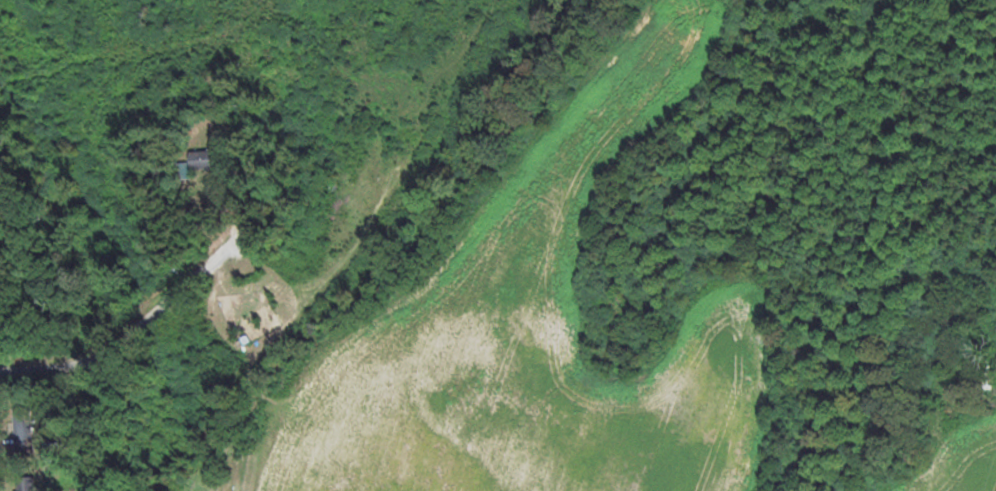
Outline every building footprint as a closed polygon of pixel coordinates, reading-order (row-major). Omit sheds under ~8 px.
[(188,151),(188,169),(222,169),(222,151),(188,151)] [(14,446),(31,446),(31,408),(14,408),(14,446)] [(15,481),(15,490),(36,490),(36,481),(15,481)]
